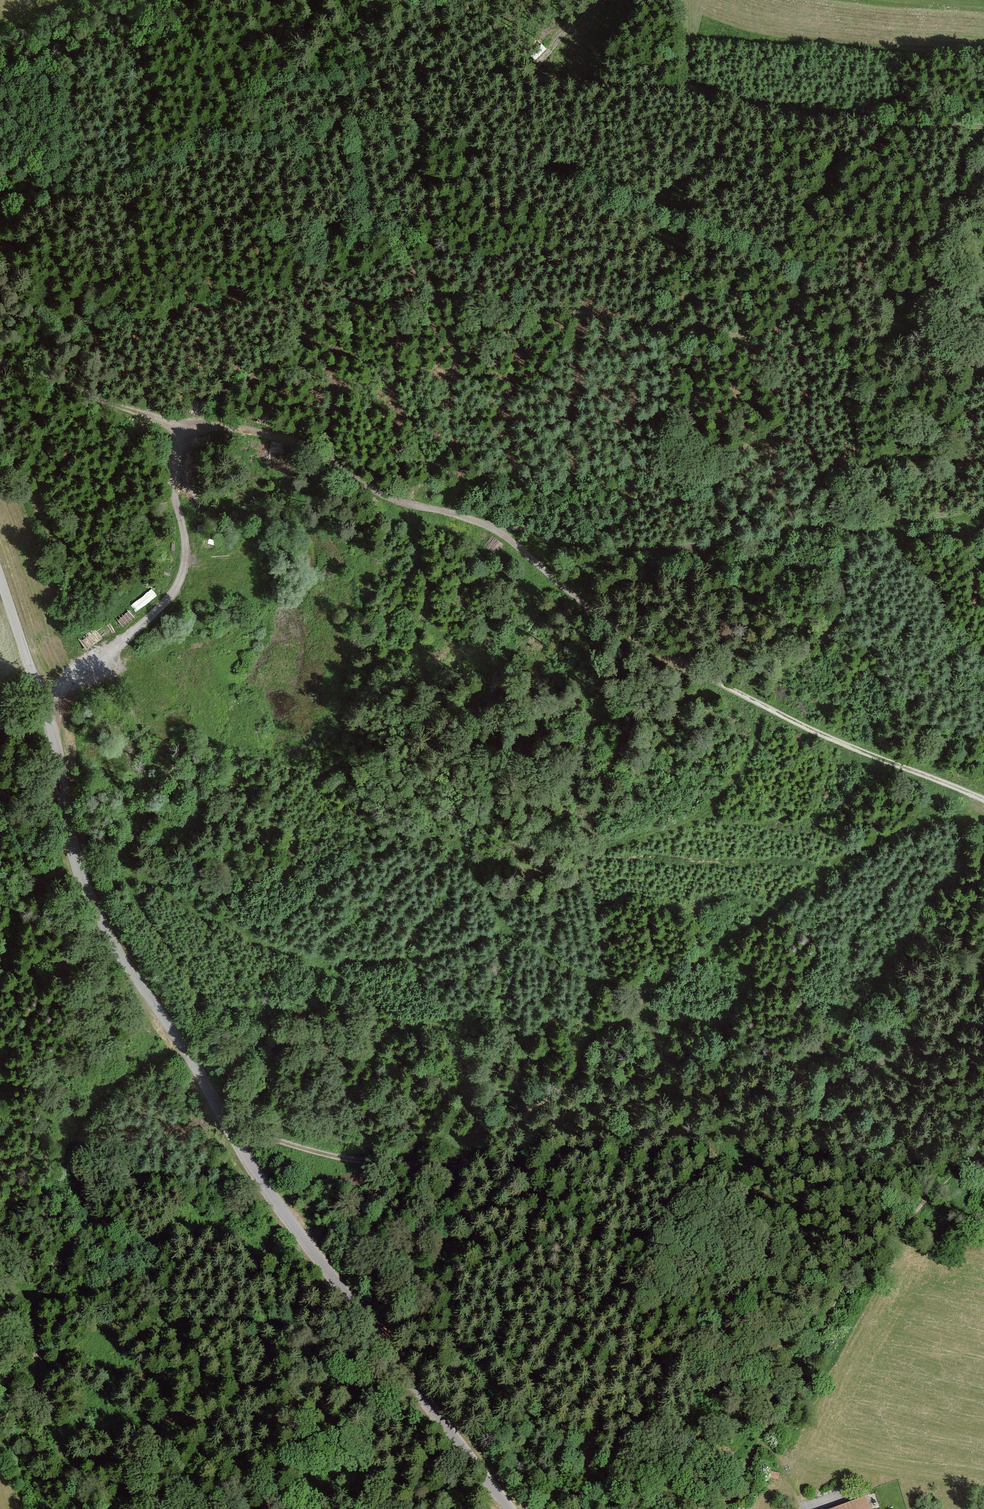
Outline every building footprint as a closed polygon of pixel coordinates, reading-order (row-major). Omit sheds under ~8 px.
[(152,587),(131,603),(137,610),(158,594),(152,587)] [(123,624),(135,614),(130,608),(118,619),(123,624)] [(780,1473),(770,1471),(769,1477),(779,1480),(780,1473)] [(865,1498),(834,1508),(869,1508),(865,1498)]
